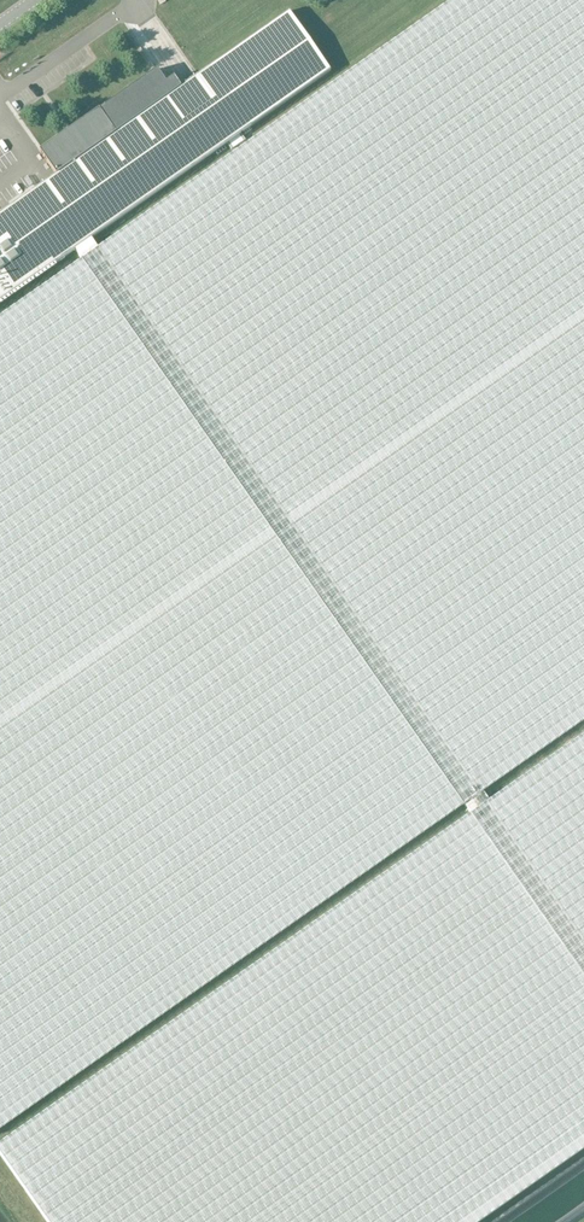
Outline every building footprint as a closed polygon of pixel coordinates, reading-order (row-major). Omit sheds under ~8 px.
[(583,720),(583,0),(453,0),(98,249),(91,239),(330,72),(318,55),(288,12),(181,87),(174,77),(166,83),(157,70),(98,109),(39,151),(56,175),(0,214),(0,302),(75,250),(82,260),(0,317),(0,1129),(583,720)] [(0,1143),(0,1155),(47,1221),(479,1221),(583,1148),(583,734),(0,1143)]
